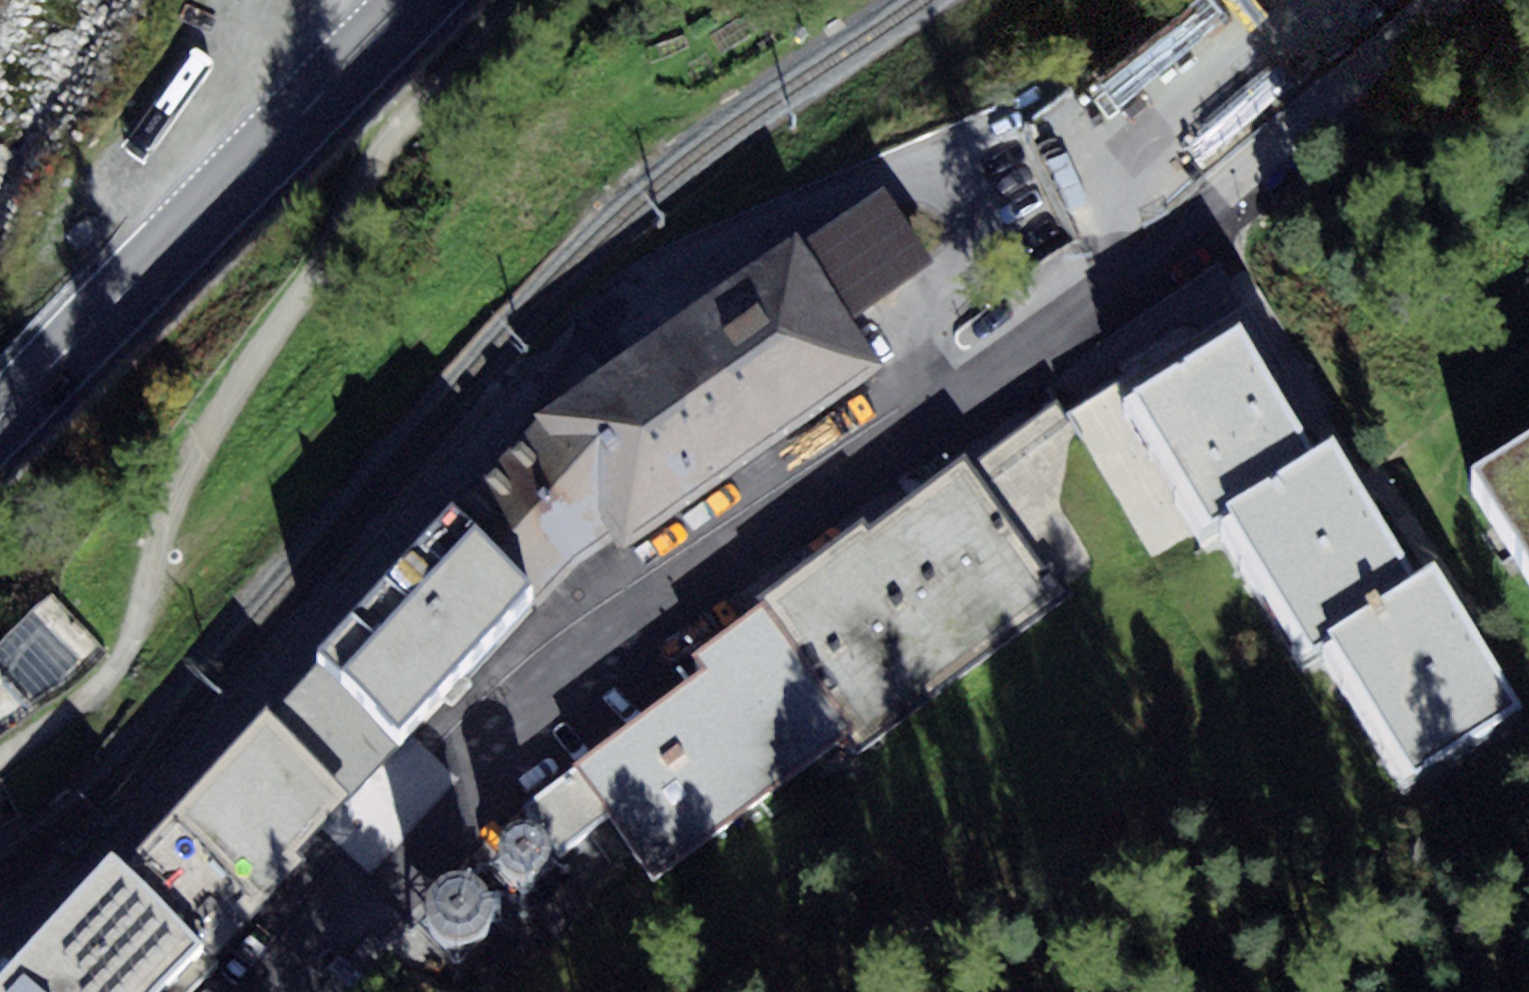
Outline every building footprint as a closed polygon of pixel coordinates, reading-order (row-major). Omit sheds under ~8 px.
[(992,174),(1022,276),(1074,261),(1044,159),(992,174)] [(622,539),(635,556),(886,368),(794,246),(543,434),(546,439),(622,539)] [(1070,425),(1142,537),(1333,414),(1261,302),(1070,425)] [(970,476),(1057,598),(1142,537),(1055,415),(970,476)] [(546,439),(462,534),(541,603),(572,568),(622,539),(546,439)] [(1351,450),(1245,518),(1327,646),(1433,578),(1351,450)] [(1474,489),(1528,579),(1528,456),(1474,489)] [(965,471),(768,612),(857,735),(860,739),(1057,598),(970,476),(965,471)] [(332,682),(411,750),(541,603),(462,534),(332,682)] [(1348,641),(1439,782),(1528,725),(1528,710),(1445,579),(1348,641)] [(580,778),(654,880),(857,735),(768,612),(700,660),(715,681),(580,778)] [(195,959),(108,883),(12,991),(166,991),(195,959)]
